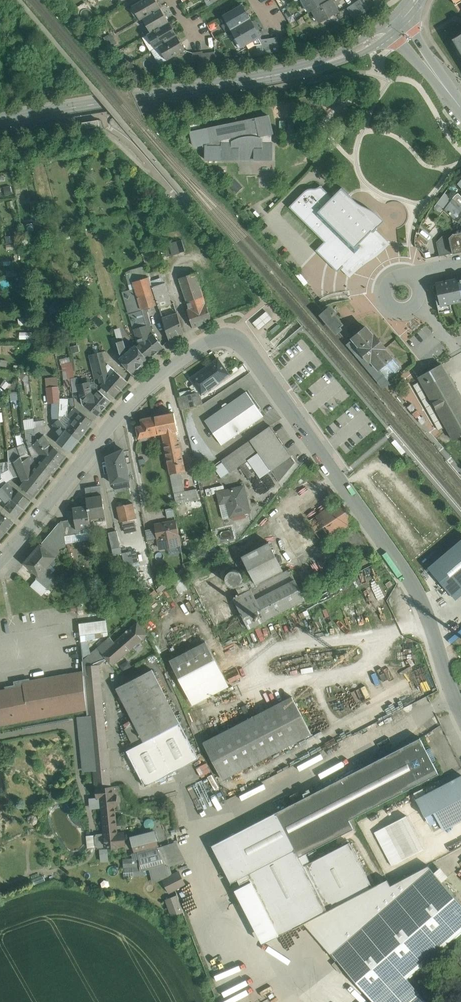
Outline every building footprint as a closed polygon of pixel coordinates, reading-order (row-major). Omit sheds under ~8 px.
[(125,3),(128,9),(133,7),(132,6),(141,1),(140,0),(131,0),(125,3)] [(132,6),(133,7),(140,20),(143,18),(161,8),(156,0),(143,0),(141,1),(132,6)] [(310,12),(313,10),(328,1),(327,0),(303,0),(310,12)] [(313,10),(320,23),(338,12),(331,0),(329,0),(327,1),(328,1),(313,10)] [(359,0),(358,0),(354,3),(362,15),(367,11),(359,0)] [(366,0),(359,0),(367,11),(372,8),(366,0)] [(448,10),(456,5),(460,1),(460,0),(442,0),(448,10)] [(354,3),(347,8),(355,19),(362,15),(354,3)] [(242,4),(224,15),(231,29),(250,18),(242,4)] [(161,8),(143,18),(151,32),(169,22),(161,8)] [(169,22),(151,32),(148,34),(156,48),(159,46),(177,36),(169,22)] [(453,39),(460,53),(460,34),(453,39)] [(177,36),(159,46),(167,60),(185,50),(177,36)] [(289,37),(283,38),(285,50),(291,49),(289,37)] [(203,51),(192,52),(194,63),(198,63),(199,66),(204,65),(203,53),(203,51)] [(269,115),(188,131),(191,147),(204,147),(204,161),(272,160),(273,144),(273,132),(269,115)] [(83,133),(100,129),(97,118),(80,122),(83,133)] [(333,197),(320,186),(315,188),(308,188),(302,192),(290,206),(326,242),(317,249),(338,271),(341,268),(350,278),(363,265),(377,256),(391,244),(376,229),(384,220),(375,212),(360,205),(342,187),(333,197)] [(453,253),(460,251),(460,232),(453,234),(450,237),(453,253)] [(183,238),(165,243),(168,255),(186,250),(183,238)] [(133,282),(149,277),(147,268),(131,273),(133,282)] [(196,272),(179,278),(187,301),(204,296),(196,272)] [(134,329),(147,325),(142,309),(158,304),(149,277),(133,282),(134,283),(135,288),(132,289),(123,291),(134,329)] [(153,287),(164,283),(162,278),(151,281),(153,287)] [(460,279),(460,282),(459,282),(458,279),(436,283),(438,294),(435,294),(439,312),(442,312),(441,308),(451,306),(450,303),(460,301),(460,279)] [(164,283),(153,287),(159,307),(172,303),(166,283),(164,283)] [(204,296),(187,301),(189,309),(188,309),(193,327),(212,321),(204,296)] [(344,324),(331,309),(324,315),(337,330),(344,324)] [(177,312),(162,317),(169,340),(184,333),(177,312)] [(347,331),(353,338),(365,328),(363,326),(361,328),(357,323),(347,331)] [(154,333),(150,324),(147,325),(134,329),(139,345),(137,347),(148,360),(164,347),(154,333)] [(365,328),(353,338),(361,347),(359,348),(370,361),(371,360),(382,372),(395,361),(384,349),(385,348),(375,335),(374,336),(366,327),(365,328)] [(391,382),(387,378),(382,372),(371,360),(370,361),(359,348),(361,347),(353,338),(348,343),(386,387),(391,382)] [(136,345),(127,352),(124,340),(117,342),(121,357),(120,358),(132,373),(148,360),(137,347),(136,345)] [(102,352),(89,355),(92,368),(105,364),(102,352)] [(218,359),(191,378),(202,393),(229,374),(218,359)] [(400,367),(395,361),(382,372),(387,378),(400,367)] [(105,364),(92,368),(95,379),(99,378),(101,385),(110,376),(108,374),(105,364)] [(441,364),(418,377),(454,440),(460,436),(460,399),(441,364)] [(110,376),(101,385),(114,397),(128,382),(115,370),(110,376)] [(47,402),(60,402),(59,376),(46,376),(47,402)] [(111,401),(99,390),(95,394),(91,391),(89,382),(79,385),(82,397),(80,397),(82,404),(85,406),(86,405),(98,416),(111,401)] [(246,391),(205,420),(222,445),(263,416),(246,391)] [(198,392),(178,397),(181,409),(202,404),(199,395),(198,395),(198,392)] [(76,407),(68,417),(73,421),(81,412),(76,407)] [(417,409),(416,410),(414,412),(413,413),(417,418),(418,417),(420,415),(421,414),(417,409)] [(93,421),(81,412),(73,421),(66,430),(79,440),(93,421)] [(174,412),(155,416),(159,434),(162,433),(170,474),(180,472),(186,471),(180,441),(177,441),(175,430),(178,430),(174,412)] [(155,416),(142,419),(142,423),(136,425),(140,441),(151,439),(151,435),(159,434),(155,416)] [(66,430),(59,419),(54,423),(54,426),(62,436),(66,430)] [(291,456),(270,426),(269,426),(270,427),(251,440),(251,439),(250,440),(258,452),(271,470),(291,456)] [(79,440),(66,430),(62,436),(58,441),(70,451),(79,440)] [(53,446),(43,434),(38,439),(48,452),(53,446)] [(58,465),(45,455),(48,452),(38,439),(33,445),(37,451),(41,455),(38,458),(40,461),(36,467),(49,477),(50,475),(58,465)] [(250,440),(222,460),(230,472),(258,452),(250,440)] [(26,453),(23,444),(17,446),(23,461),(29,456),(26,453)] [(65,456),(53,446),(48,452),(45,455),(58,465),(65,456)] [(123,449),(107,457),(112,483),(129,479),(123,449)] [(29,456),(23,461),(29,476),(34,470),(29,456)] [(291,456),(271,470),(279,482),(296,462),(291,456)] [(29,476),(23,461),(17,466),(24,482),(29,476)] [(49,477),(36,467),(34,470),(29,476),(41,486),(49,477)] [(180,472),(170,474),(176,503),(199,499),(197,488),(185,491),(182,478),(181,473),(180,473),(180,472)] [(41,486),(29,476),(24,482),(21,486),(34,496),(41,486)] [(15,493),(7,482),(2,487),(11,498),(15,493)] [(98,485),(91,486),(92,496),(102,494),(101,487),(98,485)] [(244,486),(218,492),(220,503),(227,501),(231,516),(250,511),(244,486)] [(2,487),(0,489),(0,495),(7,503),(11,498),(2,487)] [(31,500),(18,490),(15,493),(11,498),(24,508),(31,500)] [(92,496),(86,497),(87,505),(90,519),(106,516),(102,494),(92,496)] [(24,508),(11,498),(7,503),(4,507),(17,517),(24,508)] [(339,501),(309,522),(322,542),(353,521),(339,501)] [(133,503),(117,506),(121,522),(136,518),(133,503)] [(87,505),(73,507),(75,519),(76,530),(83,528),(91,527),(90,519),(87,505)] [(1,511),(0,513),(0,526),(6,531),(13,522),(1,511)] [(75,519),(68,520),(71,535),(84,533),(83,528),(76,530),(75,519)] [(55,557),(66,544),(66,541),(65,536),(62,521),(62,520),(41,545),(55,557)] [(65,536),(71,535),(68,520),(62,521),(65,536)] [(176,521),(155,525),(155,528),(157,538),(157,539),(158,538),(160,548),(180,544),(178,534),(179,534),(176,521)] [(84,533),(71,535),(65,536),(66,541),(93,536),(91,527),(83,528),(84,533)] [(155,528),(146,530),(148,539),(157,538),(155,528)] [(117,530),(108,532),(112,548),(121,547),(117,530)] [(426,565),(454,599),(460,594),(460,537),(426,565)] [(284,569),(270,543),(242,558),(256,584),(284,569)] [(41,545),(40,545),(25,563),(39,575),(45,569),(55,557),(41,545)] [(125,562),(138,561),(137,550),(125,551),(125,562)] [(57,579),(45,569),(39,575),(37,578),(49,589),(57,579)] [(242,581),(243,578),(242,574),(240,572),(238,570),(234,569),(231,570),(229,572),(227,575),(226,578),(227,581),(229,584),(231,585),(235,586),(238,585),(240,584),(242,581)] [(290,569),(255,587),(260,597),(295,579),(290,569)] [(260,597),(256,599),(261,609),(266,619),(305,599),(295,579),(260,597)] [(255,587),(233,598),(234,598),(244,617),(261,609),(256,599),(260,597),(255,587)] [(244,617),(234,598),(219,606),(234,636),(249,628),(244,617)] [(106,619),(79,622),(80,640),(83,639),(84,653),(89,653),(87,637),(107,635),(106,619)] [(115,642),(110,637),(98,647),(107,658),(113,665),(148,634),(138,622),(115,642)] [(206,641),(170,660),(189,696),(225,676),(206,641)] [(98,647),(82,661),(83,671),(83,675),(85,675),(85,674),(88,674),(87,665),(99,664),(107,658),(98,647)] [(99,664),(87,665),(88,674),(85,674),(85,675),(87,696),(102,695),(99,664)] [(152,669),(117,688),(135,723),(144,741),(144,742),(154,737),(180,723),(152,669)] [(83,671),(23,682),(23,683),(29,719),(87,709),(83,675),(83,671)] [(29,719),(23,683),(16,685),(16,687),(0,690),(0,725),(29,719)] [(102,695),(87,696),(96,788),(97,788),(110,787),(102,695)] [(292,696),(203,742),(223,779),(311,733),(292,696)] [(144,741),(135,723),(126,728),(135,744),(144,741)] [(180,723),(154,737),(172,772),(198,759),(180,723)] [(154,737),(144,742),(144,741),(127,751),(145,786),(172,772),(154,737)] [(420,738),(276,812),(299,856),(300,856),(354,828),(349,819),(438,773),(432,761),(436,759),(430,748),(426,750),(420,738)] [(416,799),(425,817),(434,812),(443,830),(460,821),(460,775),(416,799)] [(110,787),(97,788),(97,797),(101,797),(101,796),(111,795),(110,787)] [(111,795),(101,796),(101,797),(106,847),(126,845),(124,832),(117,833),(114,804),(117,804),(116,795),(111,795)] [(299,856),(276,812),(212,845),(231,882),(238,879),(240,884),(250,878),(279,935),(327,910),(304,865),(300,856),(299,856)] [(406,815),(386,826),(403,859),(424,849),(406,815)] [(155,833),(131,840),(134,852),(158,846),(155,833)] [(304,865),(327,910),(373,886),(349,841),(304,865)] [(108,860),(108,847),(100,847),(100,860),(108,860)] [(179,871),(163,879),(169,892),(185,884),(179,871)] [(337,958),(337,959),(332,964),(340,973),(346,968),(374,1001),(378,1001),(407,977),(460,930),(460,903),(435,873),(367,932),(337,958)] [(165,898),(171,915),(184,911),(178,893),(165,898)] [(357,921),(327,947),(337,958),(367,932),(357,921)] [(378,1001),(422,1001),(425,999),(420,994),(421,993),(407,977),(378,1001)]
